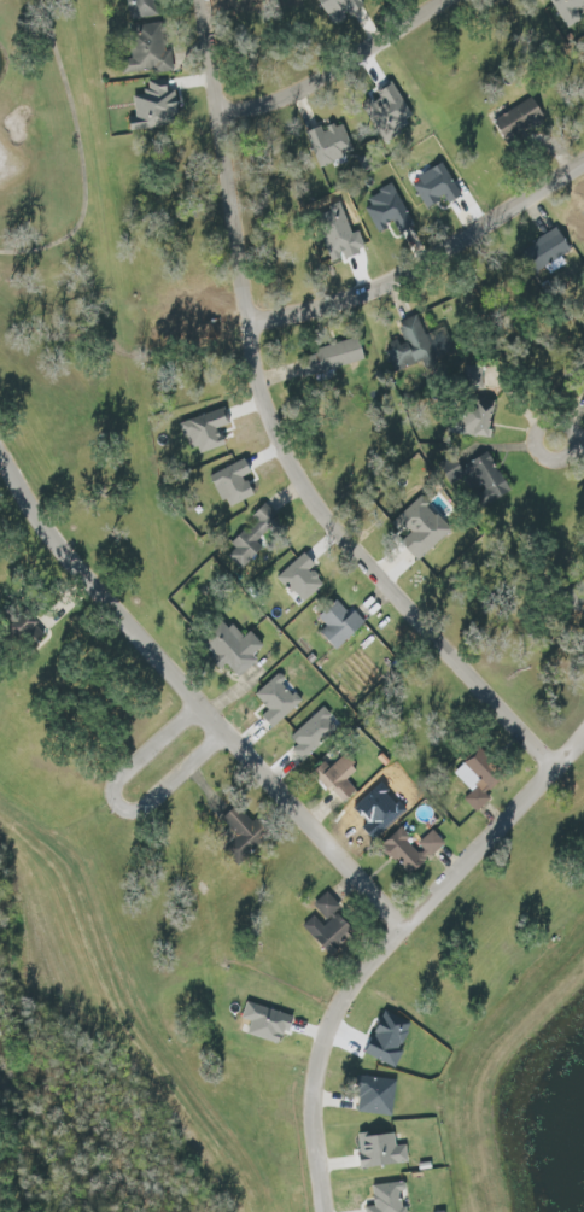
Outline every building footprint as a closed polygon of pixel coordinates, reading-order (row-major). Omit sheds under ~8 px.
[(131,20),(164,16),(162,0),(129,0),(131,20)] [(361,0),(324,0),(335,25),(347,19),(344,11),(353,7),(356,12),(365,8),(361,0)] [(564,26),(583,17),(583,0),(552,0),(564,26)] [(175,68),(171,49),(167,50),(164,34),(168,33),(166,23),(138,27),(142,51),(124,54),(128,75),(175,68)] [(131,132),(181,124),(177,92),(169,93),(167,79),(149,81),(150,93),(133,95),(136,117),(129,118),(131,132)] [(368,106),(382,135),(414,119),(395,81),(377,90),(382,99),(368,106)] [(514,152),(522,146),(517,138),(546,117),(532,97),(494,123),(514,152)] [(355,155),(344,126),(324,133),(322,127),(307,132),(320,167),(355,155)] [(427,209),(447,198),(450,204),(463,197),(444,165),(412,183),(427,209)] [(403,234),(419,219),(387,185),(364,206),(386,229),(392,223),(403,234)] [(568,265),(563,257),(573,251),(559,229),(528,247),(547,278),(568,265)] [(426,336),(418,316),(398,324),(405,340),(386,348),(397,374),(425,362),(427,367),(453,356),(442,329),(426,336)] [(367,361),(361,340),(297,357),(303,378),(367,361)] [(473,421),(451,416),(448,432),(490,441),(497,411),(476,406),(473,421)] [(184,421),(193,456),(227,447),(222,429),(230,427),(226,410),(184,421)] [(256,495),(246,477),(253,473),(246,459),(211,477),(229,509),(256,495)] [(421,560),(452,531),(421,497),(390,526),(421,560)] [(272,533),(280,539),(290,525),(263,505),(233,546),(235,548),(228,558),(245,570),(272,533)] [(302,604),(325,585),(311,568),(315,565),(306,554),(279,576),(302,604)] [(350,616),(335,601),(320,616),(349,643),(367,624),(354,612),(350,616)] [(209,655),(227,673),(231,669),(240,679),(259,661),(255,656),(265,647),(251,632),(245,638),(233,625),(219,637),(223,642),(209,655)] [(303,702),(278,676),(256,696),(269,711),(263,717),(274,729),(303,702)] [(291,739),(299,746),(292,752),(303,763),(338,730),(330,721),(333,717),(324,708),(291,739)] [(477,812),(493,801),(486,792),(505,778),(486,750),(466,764),(481,785),(465,796),(477,812)] [(355,790),(346,780),(362,765),(350,752),(321,779),(342,802),(355,790)] [(255,817),(250,823),(243,816),(229,829),(239,838),(233,844),(248,859),(272,834),(255,817)] [(419,844),(431,858),(446,844),(433,831),(419,844)] [(408,876),(429,861),(407,832),(387,847),(408,876)] [(341,908),(327,893),(314,905),(328,921),(341,908)] [(303,927),(332,957),(357,932),(341,915),(326,930),(314,917),(303,927)] [(248,1035),(284,1048),(294,1017),(248,1002),(242,1020),(252,1023),(248,1035)] [(363,1114),(394,1116),(396,1080),(365,1079),(363,1114)] [(362,1169),(409,1166),(408,1146),(397,1147),(396,1134),(359,1137),(362,1169)] [(407,1207),(404,1207),(402,1194),(407,1193),(406,1182),(373,1187),(375,1207),(366,1208),(367,1211),(408,1211),(407,1207)]
